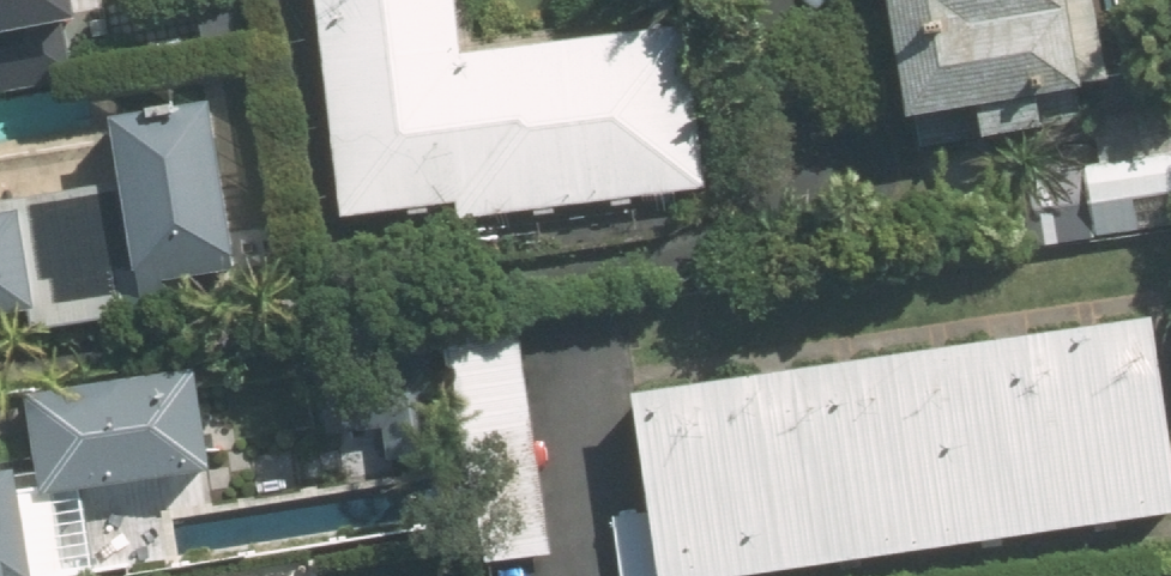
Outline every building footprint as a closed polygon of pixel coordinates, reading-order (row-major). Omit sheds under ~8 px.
[(71,0),(0,0),(0,86),(83,73),(71,0)] [(346,231),(692,188),(672,29),(463,55),(456,0),(317,0),(346,231)] [(999,174),(1095,159),(1086,101),(1110,97),(1094,0),(898,0),(926,167),(996,156),(999,174)] [(26,310),(30,331),(173,307),(169,286),(246,273),(216,96),(110,114),(121,177),(0,197),(0,314),(26,310)] [(1170,216),(1170,148),(1003,176),(1013,242),(1170,216)] [(485,562),(551,551),(515,327),(449,337),(485,562)] [(1170,522),(1170,486),(1148,327),(631,399),(646,513),(616,518),(624,575),(780,575),(1170,522)] [(23,390),(40,494),(212,466),(195,362),(23,390)] [(18,466),(0,469),(0,575),(35,575),(18,466)]
